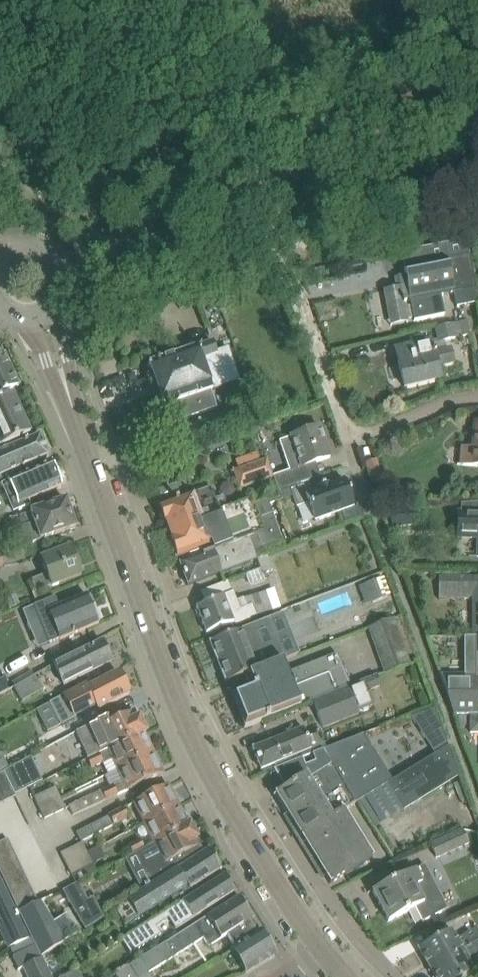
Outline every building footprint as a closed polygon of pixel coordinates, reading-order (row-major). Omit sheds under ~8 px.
[(0,138),(0,160),(9,179),(14,177),(3,153),(7,151),(1,138),(0,138)] [(384,291),(389,317),(407,314),(404,298),(410,297),(411,301),(414,321),(444,315),(440,295),(454,292),(457,308),(465,306),(477,303),(477,298),(468,246),(466,240),(423,249),(426,264),(404,269),(405,276),(398,277),(400,288),(384,291)] [(439,339),(401,348),(404,358),(398,359),(405,388),(440,379),(437,367),(454,363),(451,349),(446,350),(444,342),(462,338),(459,323),(437,329),(439,339)] [(213,342),(148,364),(164,408),(175,404),(181,421),(217,408),(211,391),(240,381),(228,348),(216,352),(213,342)] [(19,386),(5,355),(0,357),(0,395),(19,386)] [(29,434),(12,394),(0,399),(0,448),(11,442),(29,434)] [(475,422),(473,448),(462,447),(461,465),(477,467),(477,422),(475,422)] [(306,466),(330,458),(320,428),(279,442),(289,471),(273,477),(272,477),(272,478),(277,491),(277,492),(279,491),(310,480),(306,466)] [(11,472),(48,456),(40,436),(4,450),(0,452),(0,485),(8,482),(14,479),(11,472)] [(273,477),(267,460),(233,472),(239,490),(272,478),(272,477),(273,477)] [(377,460),(365,464),(373,485),(384,481),(377,460)] [(8,482),(1,485),(2,487),(3,487),(14,512),(18,510),(19,511),(31,506),(29,501),(62,487),(51,463),(14,479),(8,482)] [(306,494),(303,486),(291,491),(297,507),(308,503),(315,521),(354,507),(344,480),(330,485),(330,484),(314,489),(315,491),(306,494)] [(228,510),(227,508),(223,496),(214,499),(210,488),(158,507),(165,524),(167,523),(170,530),(228,510)] [(214,551),(277,525),(273,515),(270,507),(269,505),(282,500),(279,491),(277,492),(277,491),(250,501),(249,499),(227,508),(228,510),(170,530),(173,538),(170,539),(177,557),(211,543),(214,551)] [(392,491),(377,494),(379,507),(394,504),(392,491)] [(75,529),(66,501),(34,511),(20,517),(28,544),(75,529)] [(461,504),(461,512),(456,512),(457,539),(477,539),(477,503),(461,504)] [(410,510),(390,511),(392,527),(411,525),(410,510)] [(284,547),(282,541),(282,540),(277,525),(214,551),(179,564),(188,586),(222,573),(255,559),(284,547)] [(32,594),(80,576),(70,549),(41,560),(47,575),(28,582),(32,594)] [(380,578),(365,584),(372,601),(387,595),(380,578)] [(440,578),(440,592),(454,592),(454,599),(465,599),(465,597),(474,597),(474,636),(477,636),(477,578),(440,578)] [(235,600),(232,594),(196,607),(206,634),(255,615),(280,607),(273,588),(265,591),(243,598),(243,597),(235,600)] [(99,624),(97,620),(99,618),(96,612),(94,611),(88,596),(58,608),(55,598),(34,607),(49,644),(60,639),(60,640),(99,624)] [(393,617),(367,628),(383,674),(409,664),(393,617)] [(241,630),(210,642),(218,663),(258,647),(253,636),(245,640),(241,630)] [(474,636),(464,636),(465,676),(474,676),(477,676),(477,636),(474,636)] [(79,678),(112,661),(102,641),(55,665),(61,677),(64,686),(79,678)] [(262,659),(258,647),(218,663),(226,683),(247,674),(257,670),(254,662),(262,659)] [(349,685),(336,653),(286,673),(281,661),(257,670),(247,674),(253,689),(232,697),(243,725),(275,713),(276,717),(282,715),(280,710),(322,693),(323,695),(349,685)] [(129,695),(117,671),(89,686),(87,682),(48,702),(60,726),(75,719),(74,717),(97,705),(99,710),(129,695)] [(22,702),(43,690),(35,675),(14,687),(22,702)] [(477,676),(474,676),(465,676),(439,675),(453,715),(477,714),(477,676)] [(8,691),(0,676),(0,695),(8,691)] [(382,687),(378,676),(312,702),(323,727),(358,713),(358,712),(375,705),(369,692),(382,687)] [(110,716),(76,732),(88,758),(87,759),(100,754),(110,748),(143,734),(145,733),(138,719),(137,720),(133,712),(112,722),(110,716)] [(469,720),(470,733),(477,733),(477,720),(469,720)] [(303,728),(252,748),(261,770),(275,764),(276,768),(321,750),(325,748),(319,734),(308,739),(303,728)] [(152,754),(143,734),(110,748),(100,754),(87,759),(91,769),(104,763),(104,764),(115,759),(120,769),(152,754)] [(276,768),(274,769),(285,788),(275,795),(288,816),(293,813),(298,820),(294,823),(302,836),(344,811),(387,784),(392,781),(379,760),(364,735),(322,751),(321,750),(276,768)] [(458,773),(448,746),(416,767),(392,781),(387,784),(403,809),(459,775),(458,773)] [(4,771),(9,769),(2,754),(0,755),(0,773),(4,771)] [(129,790),(162,775),(152,754),(120,769),(124,779),(114,784),(114,785),(101,791),(101,790),(67,806),(72,816),(105,799),(106,801),(119,795),(118,793),(129,789),(129,790)] [(40,777),(31,757),(18,764),(27,783),(40,777)] [(4,771),(0,773),(0,793),(4,801),(15,796),(4,771)] [(145,823),(177,806),(167,786),(135,803),(145,823)] [(56,788),(45,793),(55,815),(66,810),(56,788)] [(55,815),(45,793),(34,798),(45,820),(55,815)] [(156,844),(190,826),(189,825),(187,826),(177,806),(145,823),(156,844)] [(129,818),(124,809),(109,817),(113,825),(113,826),(129,818)] [(372,858),(344,811),(302,836),(327,877),(326,877),(330,884),(372,858)] [(79,842),(113,825),(109,817),(108,815),(75,832),(79,842)] [(145,850),(138,853),(154,885),(201,854),(198,848),(194,840),(196,839),(190,826),(156,844),(145,850)] [(462,829),(429,844),(435,857),(467,842),(462,829)] [(0,843),(0,856),(13,849),(8,839),(0,843)] [(140,840),(128,846),(132,854),(133,855),(138,853),(145,850),(140,840)] [(93,865),(82,843),(71,849),(82,870),(93,865)] [(0,856),(0,868),(18,860),(13,849),(0,856)] [(82,870),(71,849),(61,854),(71,876),(82,870)] [(183,895),(221,870),(209,849),(201,854),(154,885),(136,896),(114,911),(125,927),(170,897),(172,901),(179,897),(180,897),(183,895)] [(0,868),(0,873),(3,879),(23,870),(18,860),(0,868)] [(425,865),(373,891),(388,922),(416,908),(423,922),(442,912),(441,911),(446,908),(431,879),(432,878),(425,865)] [(23,870),(3,879),(9,890),(28,881),(23,870)] [(194,919),(235,892),(224,875),(169,911),(126,938),(134,952),(161,935),(156,927),(168,919),(176,930),(194,919)] [(4,926),(14,945),(29,937),(0,878),(0,928),(4,926)] [(28,881),(9,890),(14,900),(33,891),(28,882),(28,881)] [(76,884),(63,890),(83,931),(103,917),(103,916),(101,917),(94,903),(93,904),(91,900),(85,903),(76,884)] [(83,931),(63,890),(38,902),(20,910),(32,938),(41,957),(58,946),(68,941),(83,931)] [(33,891),(14,900),(18,909),(19,908),(20,910),(38,902),(33,891)] [(239,897),(185,931),(164,943),(116,974),(117,976),(151,976),(148,974),(203,939),(209,947),(227,935),(236,948),(261,933),(261,932),(260,932),(252,920),(253,919),(239,897)] [(418,949),(428,966),(445,957),(447,961),(477,942),(477,928),(458,940),(452,930),(418,949)] [(266,941),(261,933),(236,948),(232,950),(246,973),(275,955),(274,954),(274,951),(269,943),(267,943),(266,941)] [(32,938),(10,949),(14,956),(13,957),(19,970),(23,968),(27,976),(51,976),(41,957),(32,938)] [(428,966),(435,976),(466,976),(476,971),(470,961),(477,956),(477,942),(447,961),(445,957),(428,966)]
